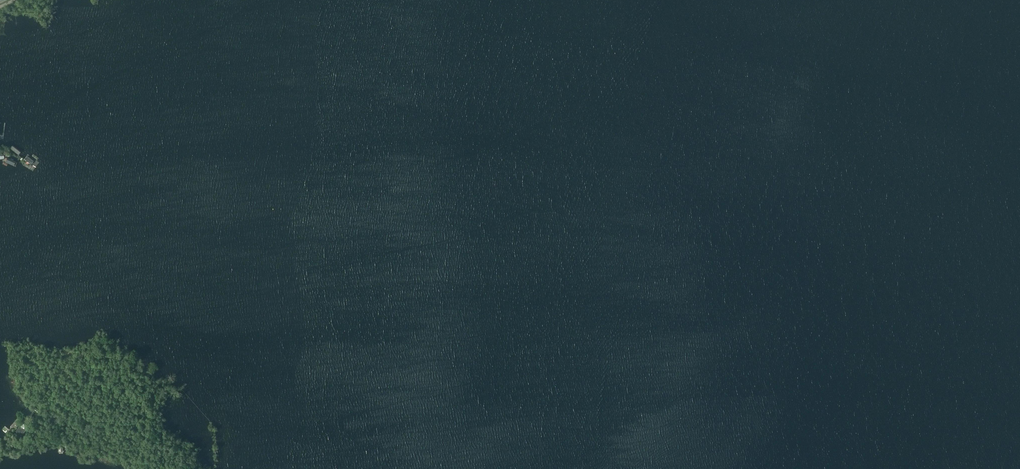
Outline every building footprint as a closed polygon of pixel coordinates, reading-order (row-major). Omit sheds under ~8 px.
[(25,152),(13,143),(10,148),(21,157),(25,152)] [(18,162),(5,155),(2,161),(15,167),(18,162)] [(30,416),(33,412),(26,407),(23,411),(30,416)] [(21,437),(26,430),(20,425),(16,431),(17,431),(16,433),(21,437)]
